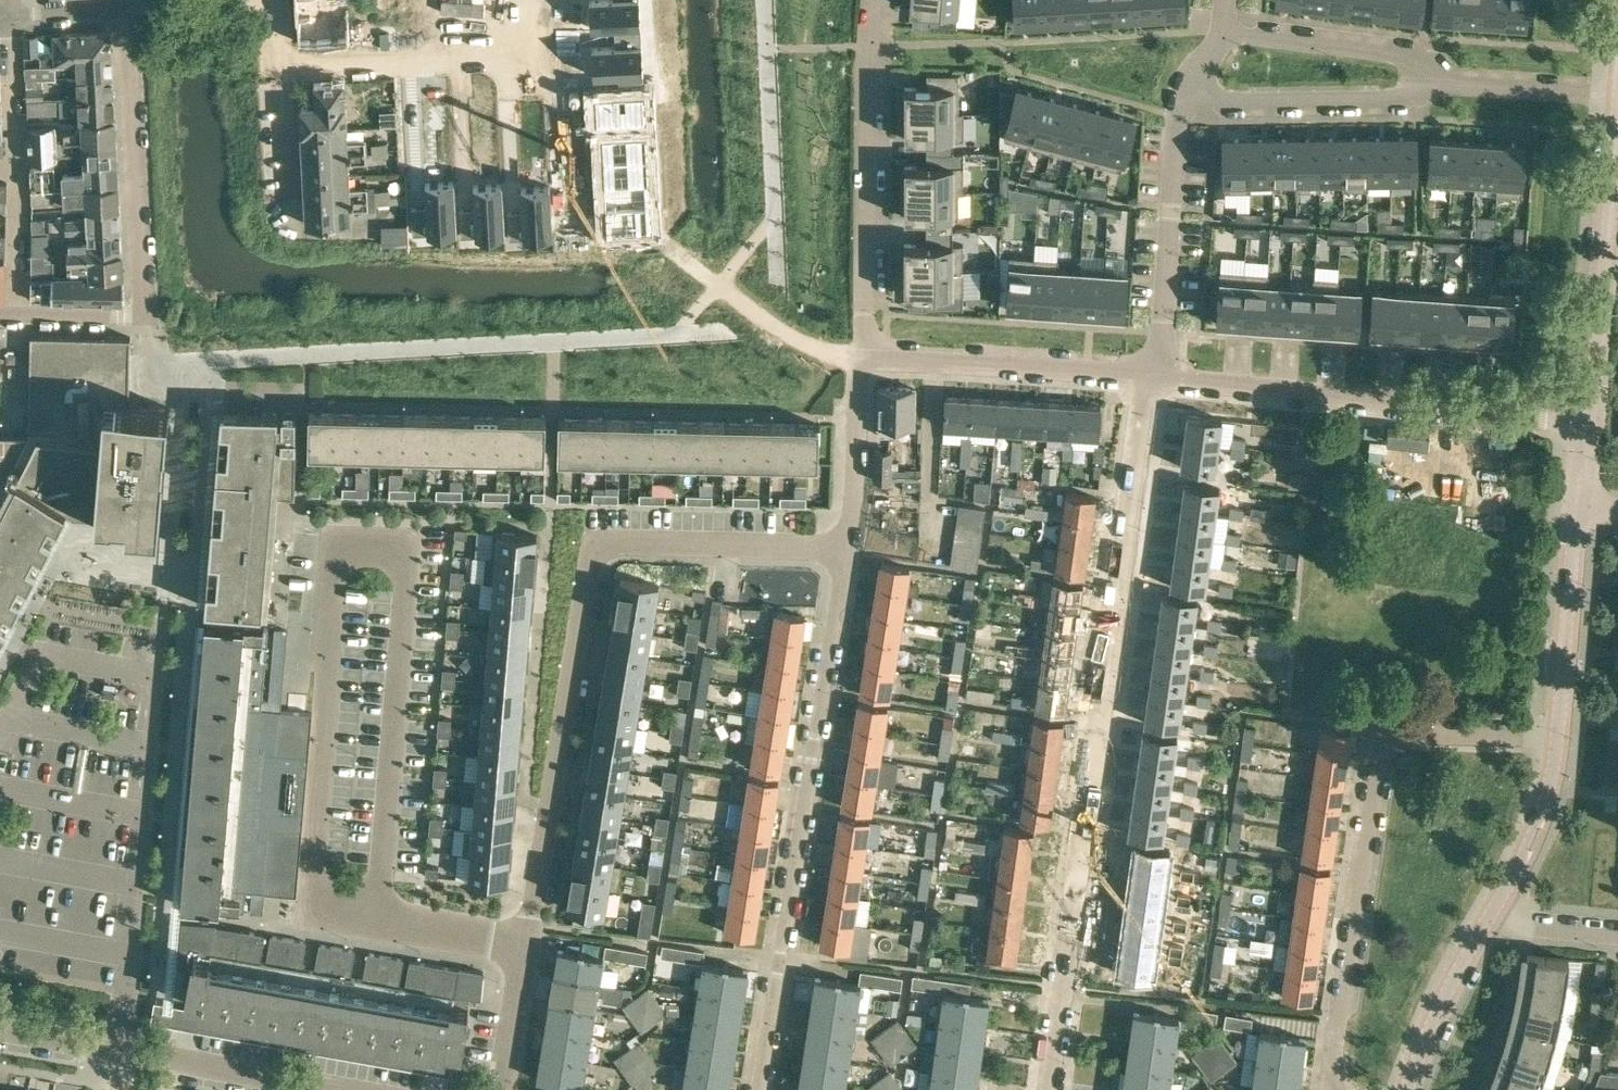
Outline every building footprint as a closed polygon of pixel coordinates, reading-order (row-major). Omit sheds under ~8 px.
[(339,0),(295,0),(297,46),(348,45),(347,5),(339,5),(339,0)] [(639,0),(589,0),(590,26),(640,24),(639,0)] [(957,13),(958,0),(910,0),(909,9),(931,11),(957,13)] [(1042,22),(1040,0),(1015,0),(1017,23),(1042,22)] [(1066,20),(1064,0),(1040,0),(1042,22),(1066,20)] [(1089,19),(1088,0),(1064,0),(1066,20),(1083,19),(1089,19)] [(1113,17),(1112,0),(1088,0),(1089,19),(1113,17)] [(1137,16),(1136,0),(1112,0),(1113,17),(1137,16)] [(1161,14),(1160,0),(1136,0),(1137,16),(1161,14)] [(1161,14),(1183,13),(1182,0),(1160,0),(1161,14)] [(1324,6),(1348,9),(1349,0),(1325,0),(1324,6)] [(1348,9),(1371,12),(1372,0),(1349,0),(1348,9)] [(1371,12),(1394,15),(1396,0),(1372,0),(1371,12)] [(1394,15),(1418,18),(1421,0),(1396,0),(1394,15)] [(1430,19),(1455,21),(1456,0),(1432,0),(1430,19)] [(1455,21),(1478,23),(1480,0),(1456,0),(1455,21)] [(1478,23),(1502,24),(1503,0),(1480,0),(1478,23)] [(1502,24),(1526,26),(1528,0),(1503,0),(1502,24)] [(956,27),(957,13),(931,11),(930,25),(956,27)] [(569,19),(570,37),(580,37),(579,18),(569,19)] [(643,71),(640,30),(614,32),(615,38),(615,45),(591,46),(593,74),(643,71)] [(110,31),(75,33),(76,54),(111,52),(110,31)] [(54,34),(55,52),(55,64),(76,63),(76,54),(75,33),(54,34)] [(25,34),(25,54),(39,53),(39,34),(25,34)] [(25,66),(55,64),(55,52),(39,53),(25,54),(25,66)] [(112,75),(111,52),(76,54),(76,63),(77,76),(112,75)] [(55,64),(25,66),(26,78),(43,78),(56,77),(55,64)] [(927,87),(958,87),(958,74),(927,73),(927,87)] [(77,76),(65,77),(66,89),(66,98),(113,96),(113,89),(112,75),(77,76)] [(618,92),(594,94),(596,122),(645,119),(643,78),(617,79),(618,92)] [(44,79),(26,79),(27,100),(45,99),(44,79)] [(303,130),(346,127),(344,81),(314,83),(315,104),(301,105),(303,130)] [(958,113),(958,112),(958,87),(927,87),(905,87),(905,113),(906,113),(958,113)] [(1000,114),(1010,117),(1016,93),(1000,89),(1000,114)] [(1004,139),(1027,145),(1041,95),(1018,89),(1016,93),(1010,117),(1004,139)] [(1027,145),(1050,151),(1064,101),(1041,95),(1027,145)] [(45,99),(27,100),(28,114),(80,112),(80,120),(114,118),(113,96),(66,98),(45,99)] [(1050,151),(1073,158),(1087,107),(1079,105),(1064,101),(1050,151)] [(1076,158),(1096,164),(1110,113),(1087,107),(1073,158),(1076,158)] [(379,112),(380,127),(397,126),(396,111),(379,112)] [(963,112),(958,112),(958,113),(906,113),(905,113),(905,138),(926,138),(952,139),(963,139),(963,112)] [(1110,113),(1096,164),(1119,170),(1133,120),(1110,113)] [(81,129),(56,130),(57,143),(116,140),(114,118),(80,120),(81,129)] [(489,122),(465,127),(469,145),(493,139),(489,122)] [(303,130),(304,153),(365,150),(364,139),(347,140),(346,127),(303,130)] [(646,132),(601,135),(602,159),(647,156),(646,132)] [(1342,137),(1319,138),(1320,179),(1343,179),(1342,137)] [(1366,137),(1342,137),(1343,179),(1366,179),(1366,137)] [(1389,137),(1366,137),(1366,179),(1390,178),(1389,137)] [(1414,137),(1389,137),(1390,178),(1414,178),(1414,137)] [(1454,139),(1429,137),(1426,179),(1451,180),(1454,139)] [(926,152),(952,152),(952,139),(926,138),(926,152)] [(1272,138),(1249,139),(1249,180),(1273,180),(1272,138)] [(1296,138),(1272,138),(1273,180),(1296,180),(1296,138)] [(1319,138),(1296,138),(1296,180),(1320,179),(1319,138)] [(1249,139),(1224,139),(1225,180),(1249,180),(1249,139)] [(1477,141),(1454,139),(1451,180),(1474,182),(1477,141)] [(116,140),(57,143),(57,155),(82,154),(83,163),(117,161),(116,140)] [(566,141),(557,142),(558,155),(567,154),(566,141)] [(1500,142),(1477,141),(1474,182),(1498,184),(1500,142)] [(1525,144),(1500,142),(1498,184),(1522,185),(1525,144)] [(57,143),(30,144),(30,161),(31,161),(58,160),(57,155),(57,143)] [(304,153),(305,177),(348,175),(348,161),(365,160),(365,150),(304,153)] [(926,165),(963,165),(963,152),(952,152),(926,152),(926,165)] [(647,156),(602,159),(603,182),(649,180),(647,156)] [(62,172),(63,187),(118,184),(117,161),(83,163),(84,171),(62,172)] [(30,166),(30,175),(31,189),(56,187),(55,165),(30,166)] [(957,191),(957,192),(963,192),(963,165),(926,165),(904,165),(904,191),(957,191)] [(568,167),(559,168),(560,181),(568,180),(568,167)] [(999,186),(1008,186),(1008,173),(999,173),(999,186)] [(348,175),(305,177),(306,200),(368,197),(367,185),(349,186),(348,175)] [(1042,186),(1044,177),(1031,175),(1029,183),(1042,186)] [(1044,177),(1042,186),(1055,188),(1056,180),(1044,177)] [(418,206),(411,206),(412,232),(455,230),(453,180),(425,181),(426,205),(418,206)] [(649,180),(603,182),(604,206),(650,203),(649,180)] [(473,183),(474,207),(466,208),(459,208),(460,234),(504,232),(501,182),(473,183)] [(1076,192),(1091,195),(1093,182),(1091,182),(1090,186),(1077,183),(1076,192)] [(1093,182),(1091,195),(1106,198),(1108,185),(1093,182)] [(521,185),(522,209),(514,209),(507,210),(508,236),(552,233),(549,183),(521,185)] [(119,207),(118,184),(63,187),(31,189),(32,203),(85,201),(86,208),(119,207)] [(1008,186),(999,186),(999,199),(1008,199),(1008,186)] [(569,188),(560,189),(561,202),(569,201),(569,188)] [(926,217),(952,217),(957,217),(957,192),(957,191),(904,191),(904,217),(926,217)] [(1048,203),(1061,205),(1062,196),(1049,194),(1048,203)] [(1062,196),(1061,205),(1074,208),(1075,198),(1074,198),(1062,196)] [(368,197),(306,200),(308,224),(351,221),(350,208),(368,207),(368,197)] [(1094,211),(1107,214),(1109,205),(1096,202),(1094,211)] [(650,203),(604,206),(606,230),(651,228),(650,203)] [(1109,205),(1107,214),(1120,216),(1122,207),(1109,205)] [(32,219),(32,233),(49,232),(87,231),(120,229),(119,207),(86,208),(86,216),(32,219)] [(1249,211),(1237,210),(1236,219),(1249,220),(1249,211)] [(1263,212),(1249,211),(1249,220),(1262,221),(1263,212)] [(570,214),(561,215),(562,228),(571,227),(570,214)] [(1296,215),(1283,214),(1283,222),(1296,223),(1296,215)] [(1309,216),(1296,215),(1296,223),(1309,224),(1309,216)] [(926,230),(952,230),(952,217),(926,217),(926,230)] [(1343,218),(1330,217),(1330,226),(1343,227),(1343,218)] [(1356,219),(1343,218),(1343,227),(1356,228),(1356,219)] [(1390,221),(1377,220),(1377,229),(1390,230),(1390,221)] [(1403,222),(1390,221),(1390,230),(1403,231),(1403,222)] [(1448,225),(1435,224),(1434,233),(1447,234),(1448,225)] [(1247,226),(1234,225),(1233,234),(1246,235),(1247,226)] [(1461,226),(1448,225),(1447,234),(1460,235),(1461,226)] [(1260,227),(1247,226),(1246,235),(1259,236),(1260,227)] [(1494,229),(1481,228),(1481,236),(1494,237),(1494,229)] [(66,239),(67,254),(121,251),(120,229),(87,231),(87,238),(66,239)] [(1294,230),(1281,229),(1280,237),(1293,238),(1294,230)] [(1525,230),(1516,229),(1515,242),(1524,243),(1525,230)] [(926,243),(952,244),(952,230),(926,230),(926,243)] [(1307,231),(1294,230),(1293,238),(1306,239),(1307,231)] [(32,233),(32,254),(45,254),(48,254),(48,232),(32,233)] [(1341,233),(1328,232),(1327,241),(1340,242),(1341,233)] [(1354,234),(1341,233),(1340,242),(1353,243),(1354,234)] [(1400,237),(1387,236),(1386,245),(1399,246),(1400,237)] [(1413,238),(1400,237),(1399,246),(1412,247),(1413,238)] [(1447,240),(1434,240),(1433,248),(1446,249),(1447,240)] [(1460,241),(1447,240),(1446,249),(1459,250),(1460,241)] [(1524,243),(1515,242),(1515,255),(1523,256),(1524,243)] [(904,269),(962,269),(962,244),(952,244),(926,243),(904,243),(904,269)] [(1493,244),(1481,243),(1480,252),(1493,252),(1493,244)] [(123,275),(121,251),(67,254),(68,275),(123,275)] [(1030,309),(1033,257),(1009,256),(1005,307),(1030,309)] [(1056,270),(1057,270),(1058,259),(1033,257),(1030,309),(1053,311),(1056,270)] [(45,261),(31,261),(31,276),(54,276),(53,261),(45,261)] [(1103,273),(1104,273),(1104,268),(1079,266),(1079,271),(1080,271),(1077,312),(1100,314),(1103,273)] [(926,295),(962,295),(962,269),(904,269),(904,295),(926,295)] [(1080,271),(1079,271),(1057,270),(1056,270),(1053,311),(1077,312),(1080,271)] [(998,271),(988,271),(988,285),(998,285),(998,271)] [(1127,275),(1104,273),(1103,273),(1100,314),(1125,316),(1127,275)] [(31,276),(30,276),(31,298),(124,301),(123,275),(68,275),(54,276),(31,276)] [(1243,282),(1219,281),(1216,322),(1240,324),(1243,282)] [(1266,284),(1243,282),(1240,324),(1263,326),(1266,284)] [(1290,286),(1266,284),(1263,326),(1287,327),(1290,286)] [(1313,287),(1290,286),(1287,327),(1310,329),(1313,287)] [(1337,289),(1313,287),(1310,329),(1334,330),(1337,289)] [(1361,291),(1337,289),(1334,330),(1358,332),(1361,291)] [(1396,293),(1371,292),(1369,333),(1393,335),(1396,293)] [(1419,295),(1396,293),(1393,335),(1416,336),(1419,295)] [(962,309),(962,295),(926,295),(926,308),(962,309)] [(1443,297),(1419,295),(1416,336),(1440,338),(1443,297)] [(1466,298),(1443,297),(1440,338),(1463,340),(1466,298)] [(1490,300),(1466,298),(1463,340),(1487,341),(1490,300)] [(1514,302),(1490,300),(1487,341),(1511,343),(1514,302)] [(8,438),(8,479),(65,508),(73,512),(159,519),(169,406),(128,403),(130,336),(30,334),(28,438),(8,438)] [(15,353),(6,353),(6,361),(15,361),(15,353)] [(879,385),(878,426),(878,434),(890,434),(890,426),(912,427),(913,386),(879,385)] [(945,394),(944,425),(969,426),(971,396),(945,394)] [(971,396),(969,426),(995,428),(997,397),(971,396)] [(997,397),(995,428),(1021,430),(1023,399),(997,397)] [(1023,399),(1021,430),(1047,431),(1048,401),(1023,399)] [(1047,431),(1062,432),(1071,433),(1072,433),(1074,402),(1048,401),(1047,431)] [(1074,402),(1072,433),(1098,434),(1100,404),(1074,402)] [(295,496),(296,410),(221,410),(205,606),(280,612),(281,591),(270,590),(278,495),(295,496)] [(333,413),(309,412),(308,452),(332,453),(333,413)] [(357,413),(333,413),(332,453),(356,453),(357,413)] [(380,414),(357,413),(356,453),(379,454),(380,414)] [(403,414),(380,414),(379,454),(403,454),(403,414)] [(427,414),(403,414),(403,454),(426,455),(427,414)] [(449,415),(427,414),(426,455),(449,455),(449,415)] [(1224,419),(1189,414),(1185,440),(1219,445),(1224,419)] [(473,415),(449,415),(449,455),(472,455),(473,415)] [(498,416),(473,415),(472,455),(497,456),(498,416)] [(521,416),(498,416),(497,456),(520,457),(521,416)] [(546,417),(521,416),(520,457),(545,457),(546,417)] [(583,418),(558,417),(557,457),(582,458),(583,418)] [(606,418),(583,418),(582,458),(605,458),(606,418)] [(630,419),(606,418),(605,458),(629,459),(630,419)] [(653,419),(630,419),(629,459),(652,460),(653,419)] [(677,420),(653,419),(652,460),(676,460),(677,420)] [(700,420),(677,420),(676,460),(699,461),(700,420)] [(724,421),(700,420),(699,461),(723,461),(724,421)] [(747,422),(724,421),(723,461),(746,462),(747,422)] [(770,422),(747,422),(746,462),(769,462),(770,422)] [(794,423),(770,422),(769,462),(793,463),(794,423)] [(818,423),(794,423),(793,463),(817,464),(818,423)] [(1377,437),(1377,428),(1365,426),(1364,436),(1377,437)] [(962,436),(961,450),(972,451),(973,437),(962,436)] [(65,508),(8,479),(8,438),(0,438),(0,635),(65,508)] [(1022,438),(1011,438),(1010,467),(1021,468),(1022,438)] [(1232,438),(1231,446),(1244,448),(1245,439),(1232,438)] [(1219,445),(1185,440),(1181,466),(1215,471),(1219,445)] [(1072,458),(1073,447),(1073,443),(1072,443),(1070,443),(1070,447),(1062,447),(1062,457),(1072,458)] [(1103,461),(1105,446),(1095,445),(1094,460),(1103,461)] [(1244,448),(1231,446),(1230,456),(1243,457),(1244,448)] [(892,480),(892,449),(874,449),(873,480),(892,480)] [(972,451),(961,450),(960,464),(971,464),(972,451)] [(1100,477),(1101,465),(1094,464),(1093,476),(1100,477)] [(1042,465),(1041,480),(1055,481),(1056,466),(1042,465)] [(921,469),(905,468),(905,480),(920,481),(921,481),(921,469)] [(355,486),(368,487),(368,470),(355,469),(355,486)] [(389,487),(402,487),(402,471),(389,471),(389,487)] [(1296,487),(1307,488),(1308,474),(1297,473),(1296,487)] [(1016,486),(1032,488),(1033,480),(1017,478),(1016,486)] [(449,488),(462,489),(462,479),(449,479),(449,488)] [(974,498),(989,498),(989,481),(975,480),(974,498)] [(652,482),(652,493),(665,493),(675,494),(675,483),(652,482)] [(605,492),(618,492),(618,483),(605,483),(605,492)] [(699,494),(712,494),(712,484),(699,483),(699,494)] [(1186,484),(1182,510),(1216,515),(1220,489),(1186,484)] [(320,486),(307,485),(307,494),(320,494),(320,486)] [(355,486),(342,486),(342,495),(355,495),(355,486)] [(368,487),(355,486),(355,495),(368,495),(368,487)] [(793,496),(806,496),(806,486),(793,486),(793,496)] [(891,486),(891,500),(921,500),(921,486),(891,486)] [(1001,486),(1000,497),(1023,500),(1024,489),(1001,486)] [(402,487),(389,487),(389,496),(402,496),(402,487)] [(415,488),(402,487),(402,496),(415,496),(415,488)] [(449,488),(436,488),(436,497),(449,497),(449,488)] [(462,489),(449,488),(449,497),(462,497),(462,489)] [(496,490),(483,489),(482,498),(495,498),(496,490)] [(509,490),(496,490),(495,498),(509,499),(509,490)] [(544,491),(531,490),(530,499),(543,499),(544,491)] [(1060,490),(1057,516),(1091,521),(1095,495),(1060,490)] [(570,491),(557,491),(557,500),(570,500),(570,491)] [(605,492),(592,492),(591,500),(604,501),(605,492)] [(618,492),(605,492),(604,501),(618,501),(618,492)] [(652,493),(639,493),(639,502),(652,502),(652,493)] [(665,493),(652,493),(652,502),(665,502),(665,493)] [(699,494),(686,494),(685,502),(698,503),(699,494)] [(712,494),(699,494),(698,503),(711,503),(712,494)] [(746,495),(733,495),(732,504),(745,504),(746,495)] [(759,495),(746,495),(745,504),(758,504),(759,495)] [(793,496),(780,496),(780,504),(793,505),(793,496)] [(806,496),(793,496),(793,505),(806,505),(806,496)] [(927,516),(927,504),(901,503),(901,516),(927,516)] [(984,520),(986,508),(959,504),(957,516),(984,520)] [(1044,515),(1045,507),(1032,505),(1031,513),(1044,515)] [(1251,505),(1249,516),(1264,518),(1265,507),(1251,505)] [(1230,507),(1229,516),(1242,518),(1243,509),(1230,507)] [(1182,510),(1178,535),(1213,540),(1216,515),(1182,510)] [(982,532),(984,520),(957,516),(955,529),(982,532)] [(1057,516),(1053,541),(1088,546),(1091,521),(1057,516)] [(467,529),(454,528),(454,536),(466,538),(467,529)] [(980,545),(982,532),(955,529),(953,541),(980,545)] [(1041,532),(1028,530),(1027,539),(1040,541),(1041,532)] [(535,560),(537,534),(498,531),(496,556),(535,560)] [(1226,532),(1225,541),(1238,543),(1239,534),(1226,532)] [(1178,535),(1175,560),(1209,565),(1213,540),(1178,535)] [(978,557),(980,545),(953,541),(952,553),(978,557)] [(1053,541),(1050,568),(1084,572),(1088,546),(1053,541)] [(1295,566),(1297,553),(1279,551),(1278,564),(1295,566)] [(976,569),(978,557),(952,553),(950,566),(976,569)] [(532,584),(535,560),(496,556),(494,581),(532,584)] [(1023,565),(1036,567),(1038,558),(1025,556),(1023,565)] [(1223,558),(1222,566),(1235,568),(1236,559),(1223,558)] [(1175,560),(1171,586),(1205,591),(1209,565),(1175,560)] [(881,562),(876,587),(904,592),(904,594),(916,596),(918,583),(906,581),(909,566),(881,562)] [(450,577),(463,578),(464,570),(451,569),(450,577)] [(658,582),(620,576),(616,601),(654,607),(658,582)] [(462,587),(463,578),(450,577),(449,586),(462,587)] [(1050,579),(1046,605),(1080,610),(1084,584),(1050,579)] [(532,584),(494,581),(492,606),(530,609),(532,584)] [(1232,585),(1219,584),(1218,592),(1231,594),(1232,585)] [(963,586),(961,601),(972,603),(974,588),(963,586)] [(876,587),(872,613),(900,618),(904,594),(904,592),(876,587)] [(705,599),(706,590),(693,588),(692,597),(705,599)] [(1033,593),(1019,592),(1018,600),(1031,602),(1033,593)] [(1193,627),(1197,601),(1163,596),(1159,622),(1193,627)] [(654,607),(616,601),(612,625),(650,632),(654,607)] [(972,603),(961,601),(959,618),(969,620),(972,603)] [(708,626),(718,628),(718,629),(733,632),(737,607),(737,606),(721,605),(720,613),(711,612),(708,626)] [(1046,605),(1043,630),(1077,635),(1080,610),(1046,605)] [(528,634),(530,609),(492,606),(489,630),(528,634)] [(776,611),(771,637),(800,642),(804,616),(776,611)] [(872,613),(868,639),(896,644),(900,618),(872,613)] [(1015,626),(1028,627),(1029,619),(1016,617),(1015,626)] [(447,618),(446,627),(459,628),(459,619),(447,618)] [(1208,618),(1207,627),(1220,629),(1221,620),(1208,618)] [(184,865),(180,905),(243,911),(245,890),(251,890),(250,911),(262,912),(264,892),(296,894),(297,872),(308,754),(312,712),(280,710),(287,628),(275,627),(269,701),(262,700),(268,627),(204,622),(198,702),(193,701),(178,864),(184,865)] [(1190,652),(1193,627),(1159,622),(1156,647),(1190,652)] [(650,632),(612,625),(608,648),(646,655),(650,632)] [(718,628),(708,626),(706,644),(715,645),(718,628)] [(459,628),(446,627),(445,635),(458,636),(459,628)] [(698,640),(699,631),(687,629),(685,638),(698,640)] [(526,658),(528,634),(489,630),(487,655),(526,658)] [(1043,630),(1039,655),(1073,660),(1077,635),(1043,630)] [(800,642),(771,637),(767,663),(795,668),(800,642)] [(698,640),(685,638),(684,646),(697,648),(698,640)] [(956,638),(954,653),(964,655),(966,640),(956,638)] [(868,639),(864,665),(892,669),(892,670),(901,672),(902,664),(893,663),(896,644),(868,639)] [(1026,644),(1012,642),(1011,651),(1024,653),(1026,644)] [(1217,645),(1204,643),(1203,652),(1216,654),(1217,645)] [(1190,652),(1156,647),(1152,672),(1186,677),(1190,652)] [(646,655),(608,648),(604,672),(642,678),(646,655)] [(964,655),(954,653),(951,670),(961,672),(964,655)] [(524,683),(526,658),(487,655),(485,680),(524,683)] [(1039,655),(1036,680),(1070,685),(1073,660),(1039,655)] [(757,661),(753,687),(791,694),(795,668),(767,663),(757,661)] [(702,663),(699,678),(710,680),(713,664),(702,663)] [(892,669),(864,665),(860,691),(888,695),(888,694),(900,696),(902,682),(890,681),(892,670),(892,669)] [(442,667),(442,676),(454,677),(455,668),(442,667)] [(1009,667),(1008,676),(1021,678),(1022,669),(1009,667)] [(1199,678),(1212,680),(1214,671),(1200,669),(1199,678)] [(642,678),(604,672),(600,695),(638,701),(642,678)] [(1186,677),(1152,672),(1148,698),(1183,702),(1186,677)] [(692,678),(679,675),(677,684),(690,686),(692,678)] [(454,677),(442,676),(441,685),(454,686),(454,677)] [(710,680),(699,678),(697,695),(707,696),(710,680)] [(522,708),(524,683),(485,680),(483,704),(522,708)] [(1036,680),(1032,706),(1066,711),(1070,685),(1036,680)] [(677,684),(676,692),(689,695),(690,686),(677,684)] [(753,687),(748,713),(787,720),(791,694),(753,687)] [(956,708),(959,692),(948,690),(946,706),(956,708)] [(1258,702),(1258,692),(1234,692),(1234,702),(1258,702)] [(1004,702),(1017,704),(1018,695),(1005,693),(1004,702)] [(1196,703),(1209,705),(1210,696),(1197,694),(1196,703)] [(638,701),(600,695),(596,718),(635,724),(638,701)] [(1183,702),(1148,698),(1145,724),(1179,728),(1183,702)] [(859,700),(855,726),(882,730),(887,704),(859,700)] [(520,732),(522,708),(483,704),(481,729),(520,732)] [(787,720),(748,713),(744,739),(754,741),(782,746),(787,720)] [(693,715),(691,730),(702,732),(704,716),(693,715)] [(954,717),(945,715),(943,726),(953,727),(954,717)] [(1030,716),(1026,742),(1061,747),(1064,721),(1030,716)] [(438,717),(437,725),(450,726),(451,718),(438,717)] [(635,724),(596,718),(592,741),(631,748),(635,724)] [(1205,731),(1206,722),(1193,720),(1192,729),(1205,731)] [(683,732),(684,724),(671,722),(670,730),(683,732)] [(450,726),(437,725),(437,734),(450,735),(450,726)] [(855,726),(850,752),(878,756),(882,730),(855,726)] [(943,726),(941,739),(951,741),(953,727),(943,726)] [(1245,726),(1243,741),(1253,743),(1255,728),(1245,726)] [(1322,727),(1318,753),(1346,757),(1350,731),(1322,727)] [(520,732),(481,729),(479,754),(518,757),(520,732)] [(1013,731),(1000,729),(999,738),(1012,739),(1013,731)] [(683,732),(670,730),(668,739),(681,741),(683,732)] [(702,732),(691,730),(689,746),(699,747),(702,732)] [(1178,737),(1144,732),(1140,758),(1174,763),(1178,737)] [(951,741),(941,739),(938,757),(948,759),(951,741)] [(631,748),(592,741),(589,764),(627,771),(631,748)] [(782,746),(754,741),(750,767),(778,771),(782,746)] [(1253,743),(1243,741),(1241,758),(1251,759),(1253,743)] [(1023,767),(1057,772),(1061,747),(1026,742),(1023,767)] [(850,752),(846,778),(874,782),(878,756),(850,752)] [(1318,753),(1314,779),(1342,783),(1346,757),(1318,753)] [(518,757),(479,754),(477,778),(515,782),(518,757)] [(995,763),(1008,765),(1009,756),(996,754),(995,763)] [(1200,766),(1201,757),(1188,755),(1187,764),(1200,766)] [(1174,763),(1140,758),(1136,783),(1171,788),(1174,763)] [(627,771),(589,764),(585,787),(623,794),(627,771)] [(434,766),(433,775),(446,776),(447,767),(434,766)] [(1023,767),(1019,792),(1053,797),(1057,772),(1023,767)] [(663,768),(662,777),(675,779),(676,770),(663,768)] [(446,776),(433,775),(432,783),(445,784),(446,776)] [(749,775),(745,800),(744,801),(774,806),(778,780),(749,775)] [(684,776),(681,790),(692,792),(695,777),(684,776)] [(675,779),(662,777),(660,785),(673,787),(675,779)] [(935,777),(933,791),(943,793),(945,778),(935,777)] [(1238,777),(1236,793),(1246,795),(1248,779),(1238,777)] [(513,806),(515,782),(477,778),(475,803),(513,806)] [(874,782),(846,778),(842,804),(870,808),(874,782)] [(1314,779),(1310,804),(1338,809),(1342,783),(1314,779)] [(1006,781),(993,780),(992,788),(1005,790),(1006,781)] [(1196,791),(1198,782),(1184,780),(1183,789),(1196,791)] [(1171,788),(1136,783),(1133,808),(1167,813),(1171,788)] [(623,794),(585,787),(581,811),(619,817),(623,794)] [(692,792),(681,790),(679,808),(689,810),(692,792)] [(943,793),(933,791),(930,809),(941,811),(943,793)] [(1019,792),(1015,819),(1050,823),(1053,797),(1019,792)] [(1246,795),(1236,793),(1233,809),(1244,811),(1246,795)] [(742,816),(740,826),(740,827),(769,832),(774,806),(744,801),(745,800),(729,798),(726,813),(742,816)] [(511,831),(513,806),(475,803),(473,828),(511,831)] [(1310,804),(1306,830),(1334,835),(1338,809),(1310,804)] [(989,805),(988,814),(1001,816),(1002,807),(989,805)] [(1194,808),(1181,806),(1179,815),(1192,817),(1194,808)] [(1167,813),(1133,808),(1129,834),(1163,839),(1167,813)] [(619,817),(581,811),(577,834),(615,840),(619,817)] [(841,813),(837,839),(865,843),(869,817),(841,813)] [(656,814),(654,823),(667,825),(668,816),(656,814)] [(430,815),(429,824),(442,825),(443,816),(430,815)] [(1239,847),(1242,821),(1232,819),(1228,846),(1239,847)] [(667,825),(654,823),(653,831),(666,833),(667,825)] [(442,825),(429,824),(428,833),(441,834),(442,825)] [(727,824),(723,851),(765,858),(769,832),(740,827),(740,826),(727,824)] [(1034,831),(1000,826),(997,853),(1031,857),(1034,831)] [(509,856),(511,831),(473,828),(470,853),(509,856)] [(675,828),(673,843),(683,844),(686,830),(675,828)] [(935,846),(938,830),(927,828),(925,844),(935,846)] [(1334,835),(1306,830),(1302,856),(1330,861),(1334,835)] [(1177,832),(1176,841),(1189,843),(1190,834),(1177,832)] [(615,840),(577,834),(573,857),(611,863),(615,840)] [(837,839),(833,865),(861,870),(865,843),(837,839)] [(683,844),(673,843),(670,860),(681,861),(683,844)] [(1137,844),(1133,870),(1168,874),(1171,848),(1137,844)] [(765,858),(723,851),(721,862),(714,861),(712,876),(732,880),(732,879),(761,884),(765,858)] [(507,881),(509,856),(470,853),(468,878),(507,881)] [(997,853),(993,878),(1028,882),(1031,857),(997,853)] [(1234,882),(1237,856),(1227,854),(1224,881),(1234,882)] [(611,863),(573,857),(569,880),(607,886),(611,863)] [(659,871),(661,863),(648,860),(646,869),(659,871)] [(425,874),(438,875),(438,866),(425,865),(425,874)] [(833,865),(828,891),(856,896),(861,870),(833,865)] [(921,865),(919,879),(930,881),(932,867),(921,865)] [(1301,866),(1297,892),(1325,896),(1329,871),(1301,866)] [(1179,877),(1193,879),(1194,870),(1181,868),(1179,877)] [(658,880),(659,871),(646,869),(645,878),(658,880)] [(1133,870),(1130,895),(1164,900),(1168,874),(1133,870)] [(1028,882),(993,878),(990,903),(1024,908),(1028,882)] [(678,881),(667,879),(665,895),(675,897),(678,881)] [(732,879),(732,880),(727,905),(757,910),(761,884),(732,879)] [(930,881),(919,879),(917,896),(927,898),(930,881)] [(607,886),(569,880),(565,903),(574,905),(571,920),(592,924),(595,908),(603,910),(607,886)] [(828,891),(824,917),(852,922),(856,896),(828,891)] [(1222,891),(1220,907),(1230,908),(1232,892),(1222,891)] [(1297,892),(1293,918),(1321,922),(1325,896),(1297,892)] [(649,933),(655,895),(645,893),(638,931),(649,933)] [(1189,905),(1190,896),(1177,894),(1176,903),(1189,905)] [(675,897),(665,895),(662,911),(673,912),(675,897)] [(1130,895),(1127,920),(1161,925),(1164,900),(1130,895)] [(1024,908),(990,903),(987,929),(1021,933),(1024,908)] [(757,910),(727,905),(723,932),(752,936),(757,910)] [(1230,908),(1220,907),(1218,922),(1228,924),(1230,908)] [(914,916),(912,931),(922,933),(925,918),(914,916)] [(179,917),(170,917),(164,1000),(153,999),(150,1019),(179,1024),(442,1072),(456,1074),(458,1063),(459,1054),(443,1051),(444,1044),(461,1047),(468,1004),(467,1003),(468,994),(481,996),(483,970),(457,965),(456,967),(408,958),(404,985),(398,984),(402,957),(367,951),(362,978),(349,975),(354,949),(319,942),(314,969),(301,966),(306,940),(271,933),(266,960),(260,959),(265,932),(217,924),(217,921),(181,918),(178,966),(190,968),(184,998),(201,1001),(200,1007),(173,1002),(179,917)] [(864,959),(869,926),(852,923),(852,922),(824,917),(820,944),(837,946),(835,956),(864,959)] [(1293,918),(1289,944),(1317,948),(1321,922),(1293,918)] [(1174,919),(1172,928),(1185,930),(1187,921),(1174,919)] [(1127,920),(1123,945),(1157,950),(1161,925),(1127,920)] [(1021,933),(987,929),(983,955),(1018,959),(1021,933)] [(922,933),(912,931),(909,946),(920,948),(922,933)] [(1215,942),(1212,959),(1223,960),(1225,943),(1215,942)] [(1313,974),(1317,948),(1289,944),(1289,945),(1276,943),(1273,967),(1286,968),(1285,970),(1313,974)] [(661,956),(703,963),(705,951),(663,944),(661,956)] [(1169,953),(1182,955),(1183,946),(1170,944),(1169,953)] [(606,945),(604,956),(647,964),(648,952),(606,945)] [(1157,950),(1123,945),(1120,971),(1154,976),(1157,950)] [(901,946),(899,961),(917,963),(919,949),(901,946)] [(558,948),(554,974),(600,982),(604,956),(584,953),(585,949),(578,948),(577,951),(558,948)] [(1182,955),(1169,953),(1167,962),(1181,964),(1182,955)] [(1525,968),(1523,979),(1565,984),(1566,977),(1567,969),(1568,958),(1527,954),(1525,968)] [(1223,960),(1212,959),(1210,974),(1221,976),(1223,960)] [(1605,961),(1596,960),(1593,983),(1603,984),(1605,961)] [(703,963),(698,988),(744,996),(748,970),(727,967),(728,964),(722,963),(721,966),(703,963)] [(860,970),(858,983),(901,990),(903,977),(860,970)] [(1313,974),(1285,970),(1281,996),(1309,1000),(1313,974)] [(554,974),(549,1000),(595,1008),(598,992),(604,993),(603,998),(621,1001),(623,987),(599,983),(600,982),(554,974)] [(944,992),(940,1019),(985,1025),(989,999),(970,996),(970,994),(969,994),(970,983),(913,975),(912,986),(944,992)] [(815,977),(811,1003),(856,1010),(860,984),(840,981),(840,978),(835,977),(834,980),(815,977)] [(1521,990),(1519,1002),(1560,1009),(1561,1003),(1563,993),(1565,984),(1523,979),(1521,990)] [(638,995),(647,1008),(658,1000),(649,987),(638,995)] [(698,988),(694,1014),(740,1022),(744,996),(698,988)] [(1592,991),(1590,1014),(1599,1015),(1602,992),(1592,991)] [(632,1018),(643,1011),(634,998),(623,1005),(632,1018)] [(898,999),(888,998),(885,1012),(896,1014),(898,999)] [(549,1000),(545,1026),(591,1034),(595,1008),(549,1000)] [(667,1013),(658,1000),(647,1008),(656,1021),(667,1013)] [(1516,1013),(1513,1024),(1554,1034),(1558,1017),(1560,1009),(1519,1002),(1516,1013)] [(811,1003),(807,1029),(853,1036),(856,1010),(811,1003)] [(1216,1025),(1218,1012),(1191,1007),(1189,1020),(1216,1025)] [(652,1023),(643,1011),(632,1018),(641,1031),(652,1023)] [(920,1024),(922,1014),(907,1012),(906,1022),(920,1024)] [(1251,1031),(1252,1018),(1226,1013),(1224,1026),(1251,1031)] [(694,1014),(690,1040),(735,1047),(740,1022),(694,1014)] [(1134,1014),(1130,1040),(1175,1046),(1179,1021),(1134,1014)] [(1599,1015),(1590,1014),(1587,1036),(1597,1037),(1599,1015)] [(884,1029),(893,1040),(905,1030),(897,1019),(884,1029)] [(940,1019),(937,1045),(982,1051),(985,1025),(940,1019)] [(1509,1041),(1507,1047),(1547,1059),(1550,1051),(1553,1041),(1554,1034),(1513,1024),(1512,1030),(1509,1041)] [(545,1026),(541,1053),(587,1060),(591,1034),(545,1026)] [(807,1029),(803,1055),(849,1062),(853,1036),(807,1029)] [(880,1049),(893,1040),(884,1029),(872,1038),(880,1049)] [(903,1054),(916,1045),(908,1034),(895,1043),(903,1054)] [(1258,1034),(1255,1056),(1301,1062),(1303,1040),(1258,1034)] [(1205,1045),(1213,1056),(1226,1046),(1218,1035),(1205,1045)] [(638,1061),(649,1053),(640,1040),(629,1048),(638,1061)] [(690,1040),(685,1065),(731,1073),(735,1047),(690,1040)] [(1130,1040),(1126,1066),(1172,1072),(1175,1046),(1130,1040)] [(891,1064),(903,1054),(895,1043),(883,1053),(891,1064)] [(937,1045),(933,1071),(978,1077),(982,1051),(937,1045)] [(1201,1066),(1213,1056),(1205,1045),(1192,1054),(1201,1066)] [(1502,1062),(1500,1069),(1539,1083),(1544,1070),(1547,1059),(1507,1047),(1505,1052),(1502,1062)] [(624,1071),(635,1063),(625,1050),(615,1058),(624,1071)] [(1229,1050),(1216,1060),(1224,1071),(1237,1061),(1229,1050)] [(1590,1070),(1589,1071),(1599,1073),(1602,1051),(1592,1050),(1590,1070)] [(541,1053),(536,1079),(565,1084),(566,1088),(576,1089),(578,1086),(582,1087),(587,1060),(541,1053)] [(658,1066),(649,1053),(638,1061),(648,1073),(658,1066)] [(803,1055),(800,1081),(845,1088),(849,1062),(803,1055)] [(1255,1056),(1252,1082),(1297,1088),(1301,1062),(1255,1056)] [(1224,1071),(1216,1060),(1203,1069),(1211,1080),(1224,1071)] [(644,1076),(635,1063),(624,1071),(633,1084),(644,1076)] [(681,1089),(728,1089),(731,1073),(685,1065),(681,1089)] [(1123,1089),(1169,1089),(1172,1072),(1126,1066),(1123,1089)] [(1491,1089),(1536,1089),(1538,1086),(1539,1083),(1500,1069),(1495,1082),(1491,1089)] [(1608,1071),(1601,1070),(1595,1089),(1602,1089),(1617,1089),(1617,1072),(1608,1071)] [(899,1083),(890,1071),(879,1079),(887,1089),(890,1089),(899,1083)] [(930,1089),(976,1089),(978,1077),(933,1071),(930,1089)] [(1589,1071),(1582,1089),(1592,1089),(1599,1073),(1589,1071)] [(652,1079),(648,1073),(644,1076),(633,1084),(640,1089),(649,1089),(650,1088),(652,1079)] [(845,1088),(800,1081),(798,1089),(845,1089),(845,1088)] [(864,1089),(881,1089),(875,1081),(864,1089)]
